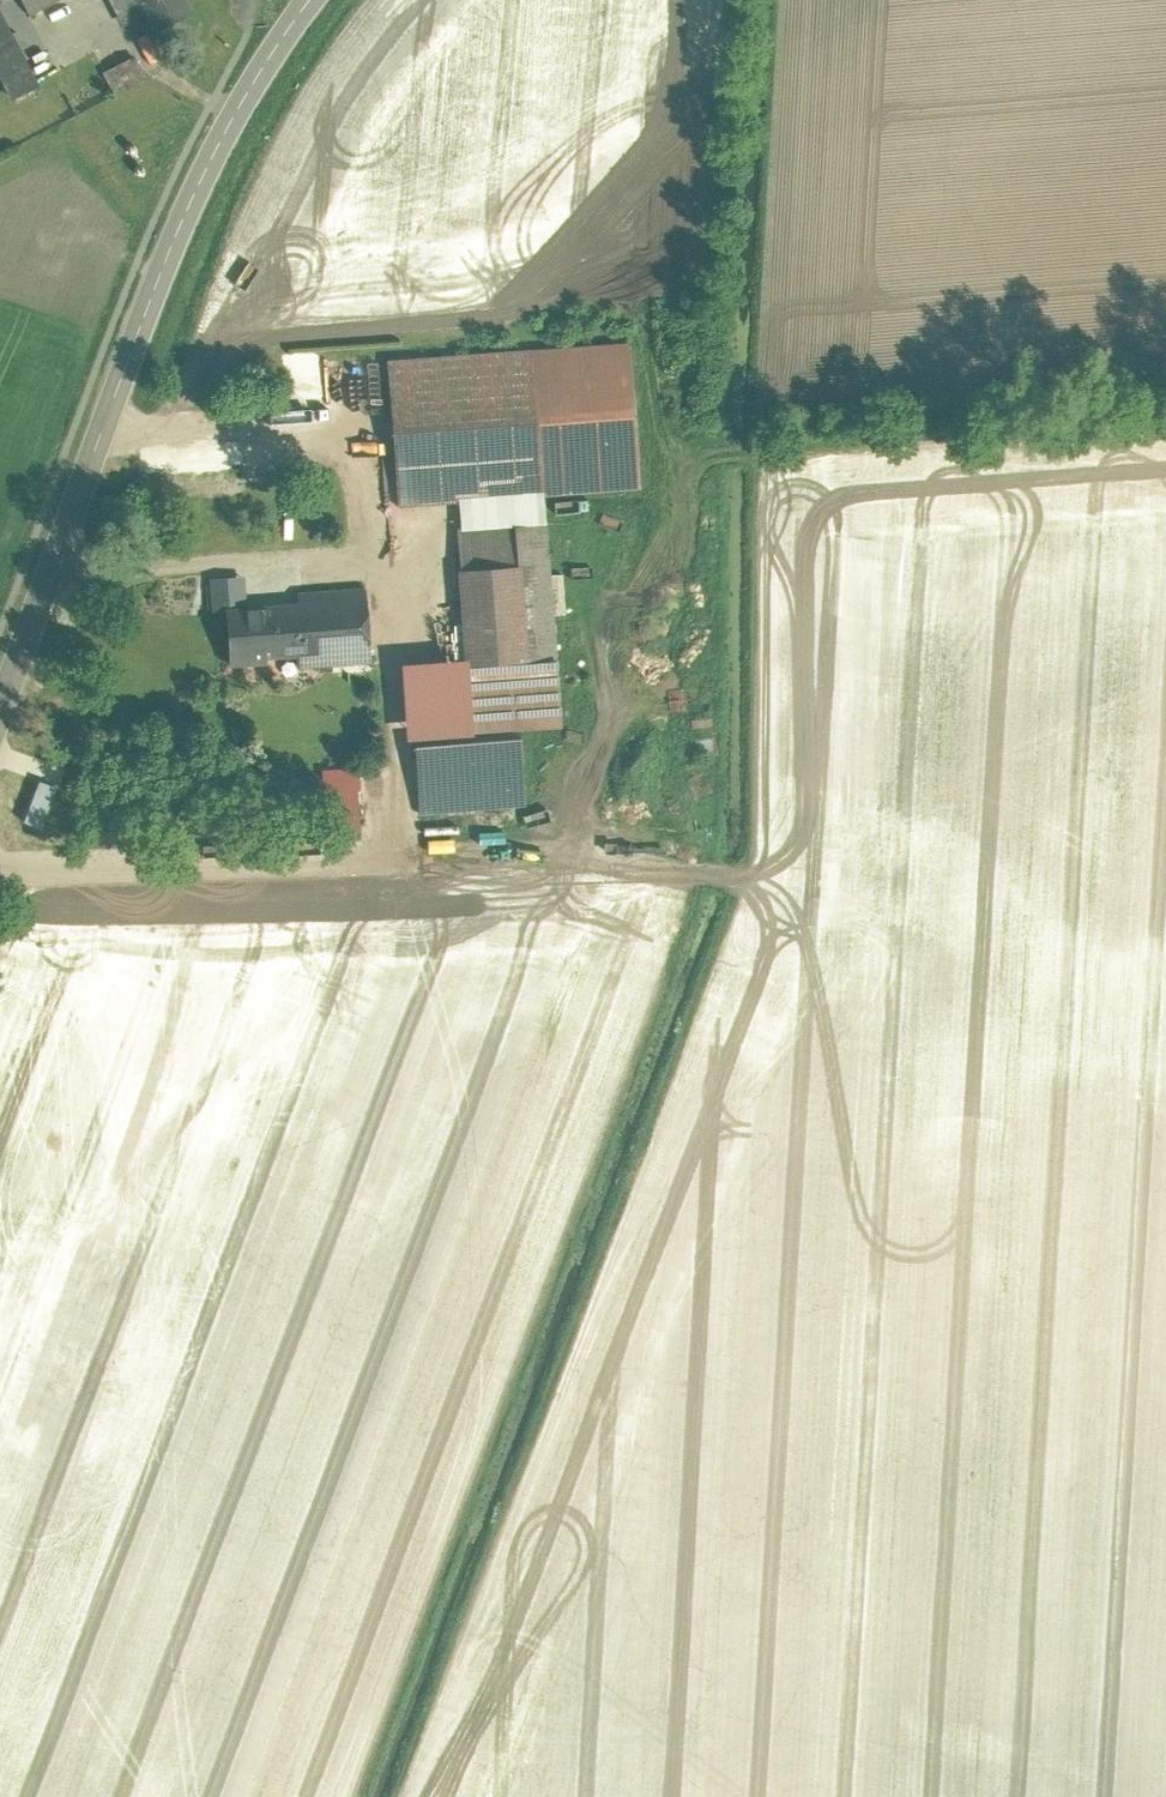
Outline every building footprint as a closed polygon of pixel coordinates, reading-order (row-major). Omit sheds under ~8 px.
[(49,0),(19,0),(26,12),(49,0)] [(149,29),(180,12),(174,0),(133,0),(149,29)] [(0,14),(0,86),(5,96),(35,81),(0,14)] [(133,54),(101,70),(113,92),(145,76),(133,54)] [(526,803),(519,729),(561,725),(540,493),(636,484),(623,338),(384,360),(397,505),(449,501),(464,659),(392,665),(399,740),(411,739),(418,813),(526,803)] [(296,668),(368,662),(363,600),(220,609),(224,665),(295,660),(296,668)] [(327,767),(330,817),(361,815),(358,765),(327,767)]
